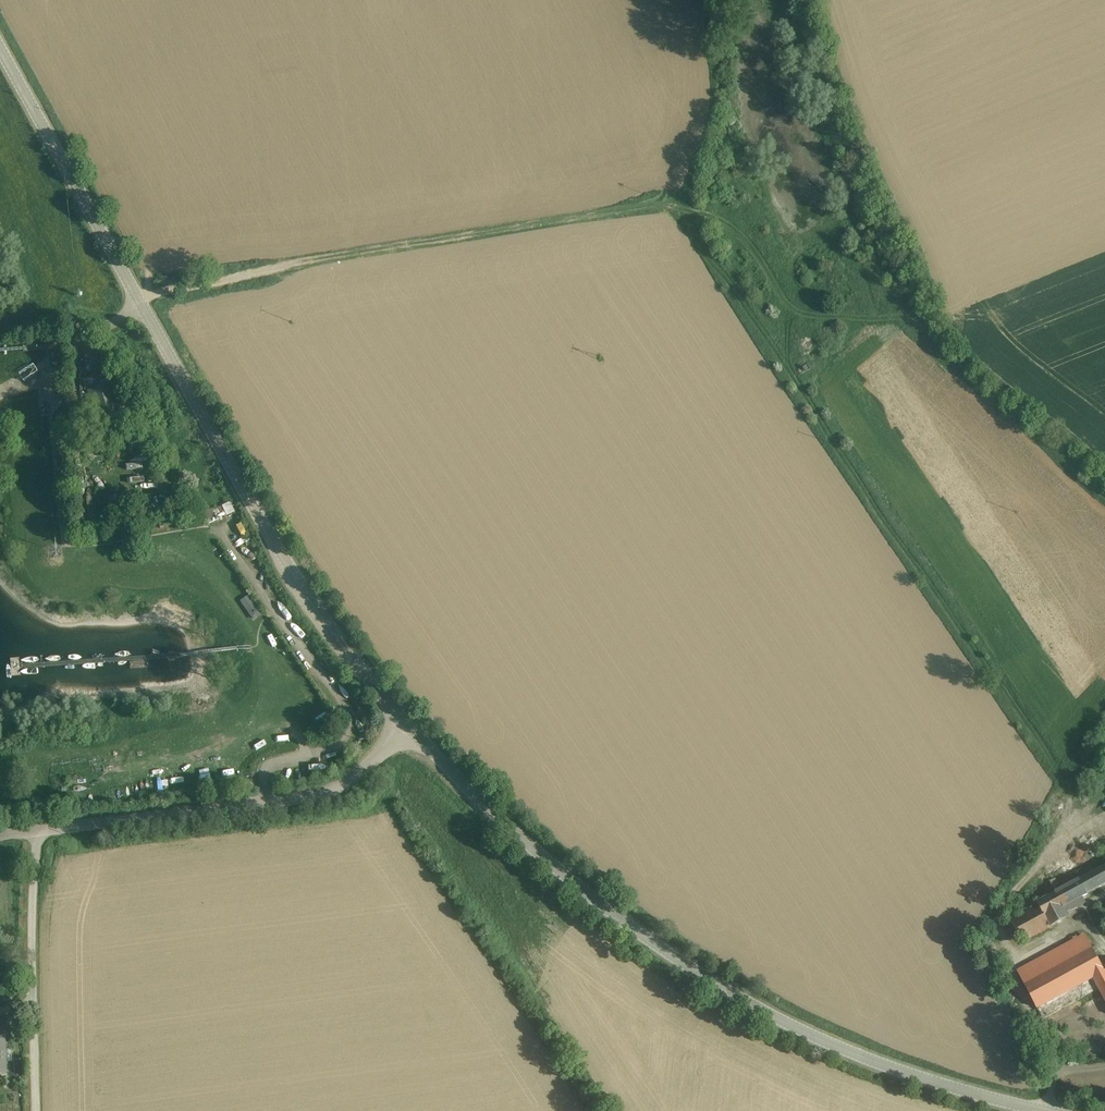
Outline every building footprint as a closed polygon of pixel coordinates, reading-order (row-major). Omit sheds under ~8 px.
[(126,426),(112,383),(87,391),(101,434),(126,426)] [(204,512),(209,523),(231,514),(226,503),(204,512)] [(240,601),(252,621),(262,615),(249,595),(240,601)] [(1063,903),(1104,881),(1104,863),(1056,889),(1057,891),(1063,903)] [(1040,903),(1051,923),(1069,914),(1063,903),(1057,891),(1039,900),(1040,903)] [(1011,917),(1021,937),(1051,923),(1040,903),(1011,917)] [(1018,967),(1026,983),(1094,949),(1086,933),(1018,967)] [(1026,983),(1036,1003),(1093,975),(1104,969),(1094,949),(1026,983)] [(1104,969),(1093,975),(1098,985),(1104,999),(1104,968),(1104,969)] [(1098,985),(1093,975),(1036,1003),(1042,1013),(1098,985)] [(0,1018),(0,1035),(12,1035),(12,1018),(0,1018)]
